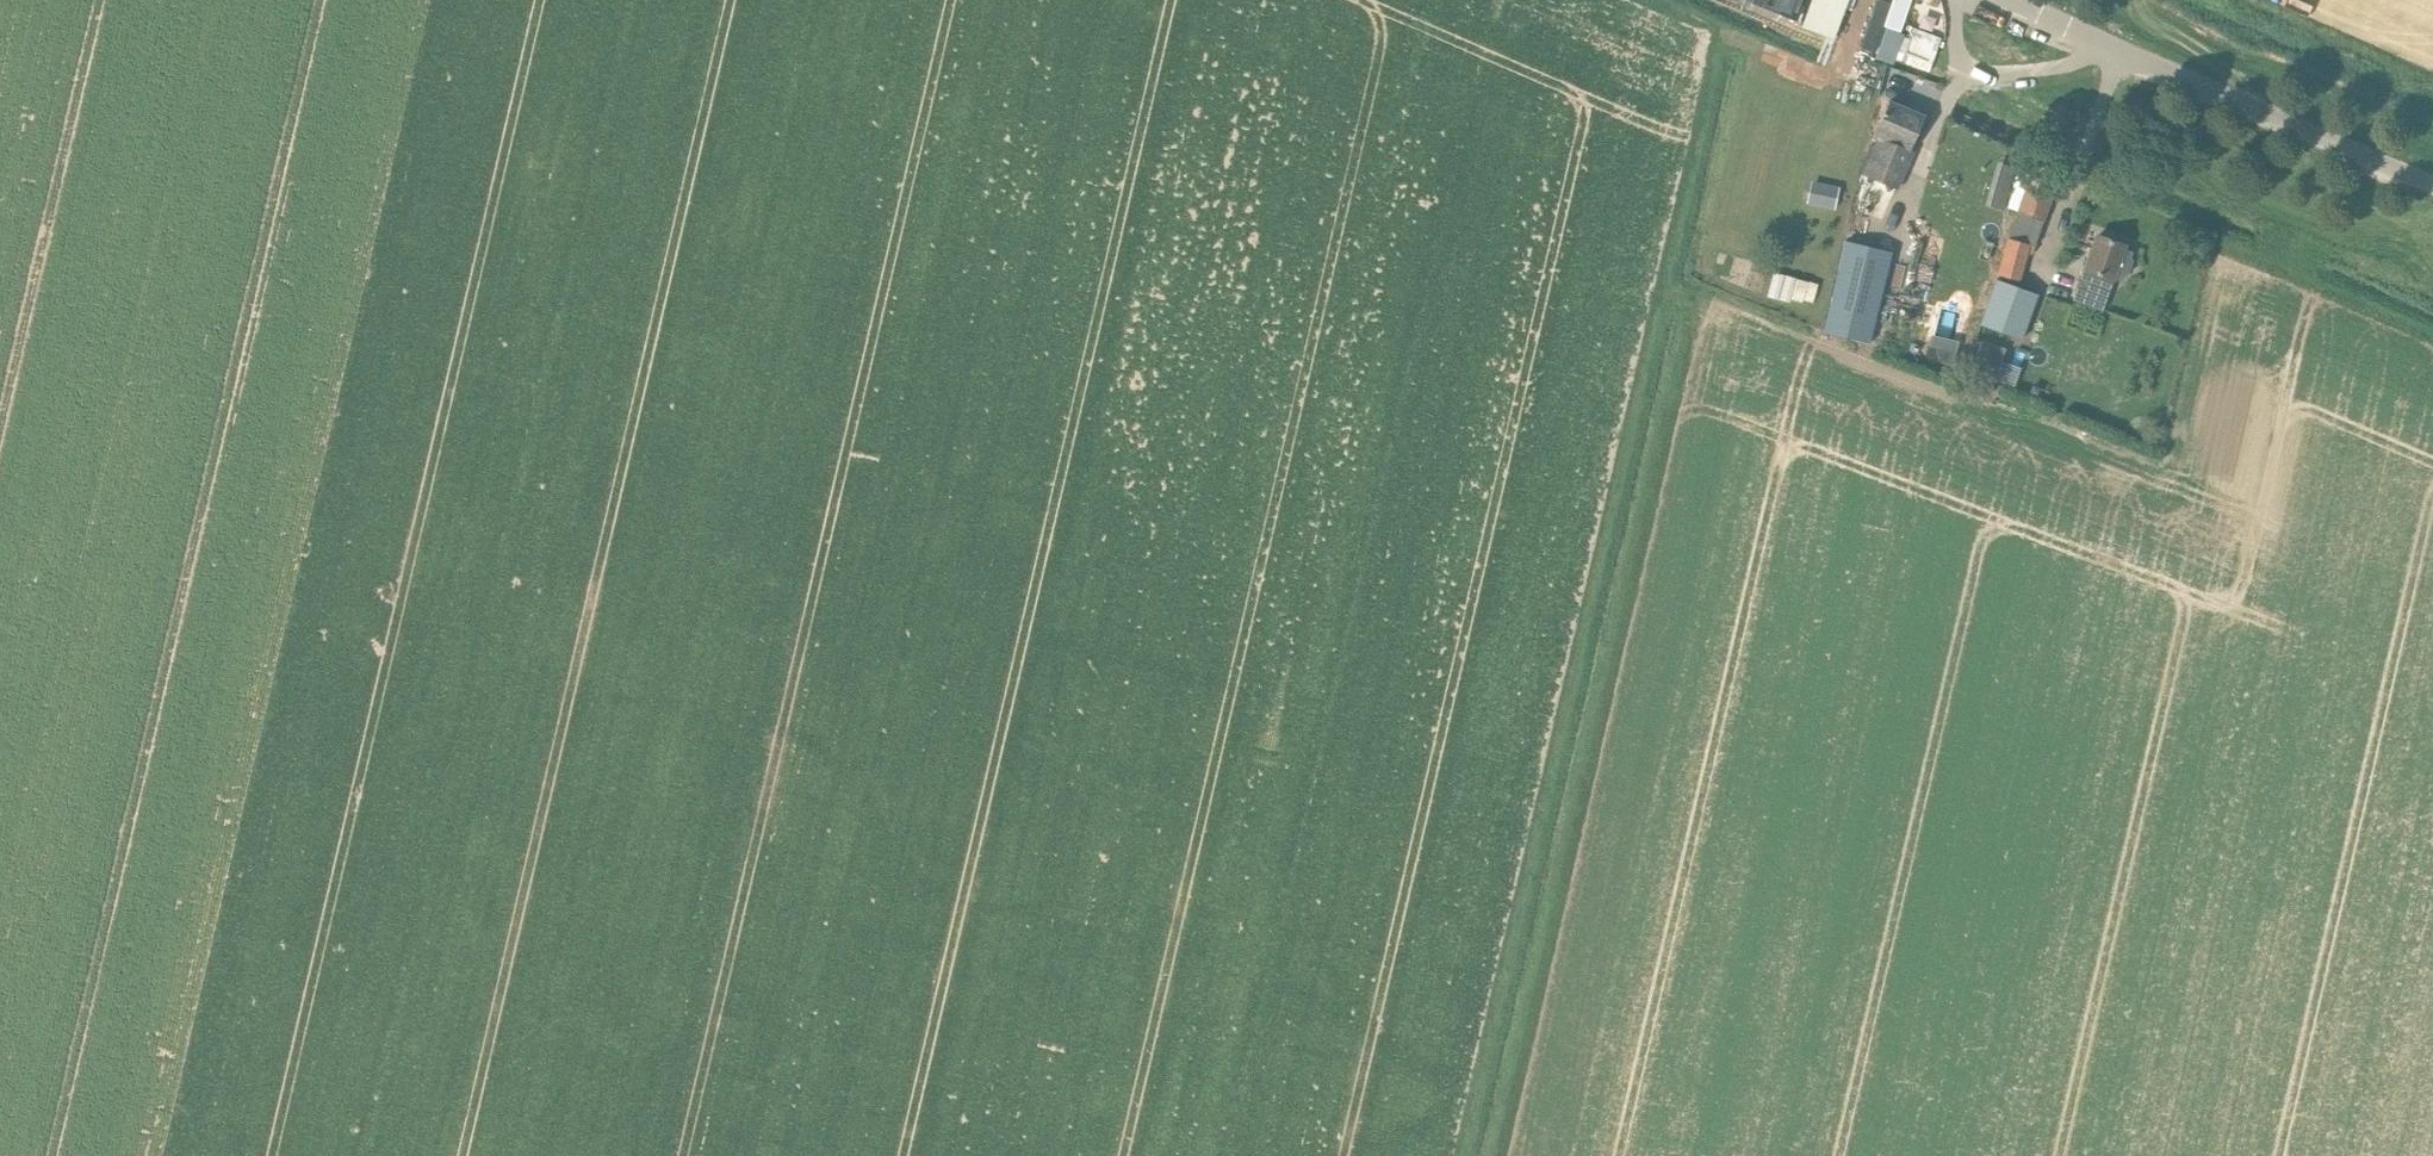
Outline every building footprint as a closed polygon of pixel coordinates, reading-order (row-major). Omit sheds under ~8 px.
[(1800,25),(1833,38),(1846,0),(1809,0),(1800,25)] [(1909,0),(1892,0),(1891,3),(1881,0),(1875,0),(1859,47),(1873,52),(1883,26),(1885,27),(1898,31),(1909,0)] [(1908,38),(1900,61),(1927,71),(1939,38),(1912,28),(1908,38)] [(1875,140),(1861,174),(1893,189),(1911,151),(1910,150),(1924,116),(1887,101),(1872,139),(1875,140)] [(2016,210),(2030,174),(1995,162),(1984,204),(2002,209),(2004,207),(2013,210),(2016,210)] [(2007,237),(1996,272),(2019,279),(2027,245),(2033,246),(2042,221),(2056,183),(2030,174),(2016,210),(2013,210),(2003,235),(2007,237)] [(1806,205),(1831,211),(1837,187),(1812,181),(1806,205)] [(2123,245),(2096,236),(2073,302),(2087,306),(2101,311),(2113,279),(2121,281),(2123,277),(2127,274),(2132,261),(2130,256),(2132,252),(2122,249),(2123,245)] [(1844,241),(1822,333),(1868,344),(1890,252),(1844,241)] [(1788,302),(1789,298),(1812,304),(1817,284),(1772,272),(1766,296),(1788,302)] [(1994,279),(1978,324),(2020,339),(2036,294),(1994,279)] [(1957,341),(1929,335),(1924,357),(1952,363),(1957,341)] [(2004,348),(1981,340),(1964,387),(1987,395),(2004,348)]
